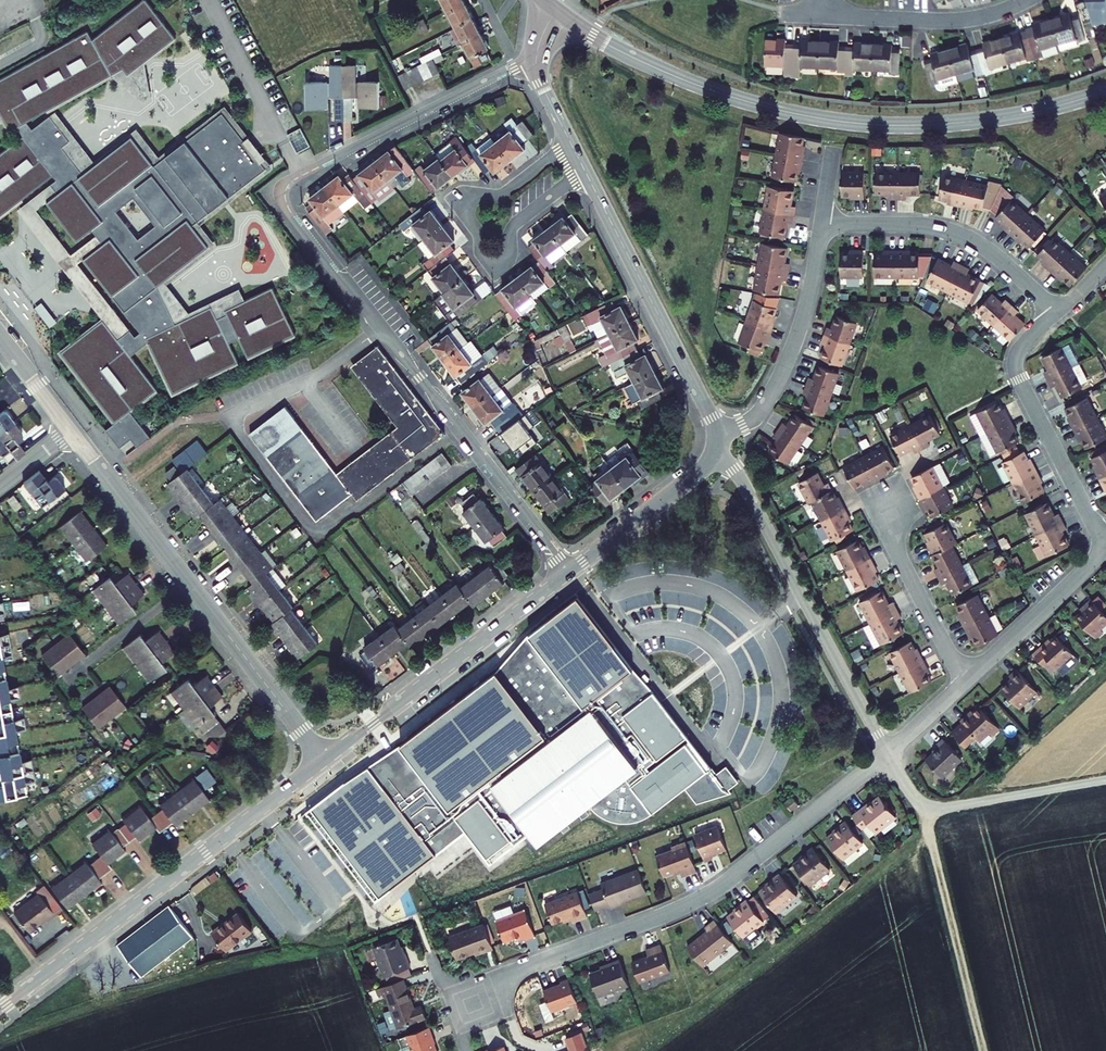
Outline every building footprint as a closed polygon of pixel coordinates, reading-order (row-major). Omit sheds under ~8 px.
[(51,116),(33,129),(27,122),(123,69),(128,75),(176,38),(146,0),(145,0),(93,40),(88,31),(0,80),(0,112),(10,131),(18,127),(24,136),(0,155),(0,217),(54,175),(57,179),(51,184),(58,193),(47,202),(78,241),(94,229),(104,243),(84,259),(141,332),(134,337),(129,331),(117,340),(103,320),(60,353),(114,423),(104,430),(119,449),(130,440),(136,448),(149,438),(129,412),(157,391),(131,357),(148,343),(173,394),(239,362),(229,343),(238,338),(248,358),(295,335),(272,288),(225,311),(227,314),(218,319),(212,307),(175,324),(157,287),(208,246),(191,226),(265,170),(260,163),(259,164),(243,143),(244,142),(223,113),(154,164),(132,137),(84,174),(63,147),(71,141),(51,116)] [(464,0),(441,0),(445,7),(448,13),(466,4),(464,0)] [(1085,0),(1093,26),(1103,22),(1105,22),(1105,0),(1086,0),(1085,0)] [(473,19),(466,4),(448,13),(451,18),(456,28),(473,19)] [(1069,14),(1051,19),(1058,43),(1060,50),(1078,45),(1077,42),(1085,40),(1078,16),(1070,18),(1069,14)] [(426,24),(424,19),(416,23),(418,28),(426,24)] [(481,33),(473,19),(456,28),(460,37),(463,43),(481,33)] [(1058,43),(1051,19),(1033,25),(1033,27),(1026,29),(1027,31),(1035,59),(1043,57),(1040,49),(1058,43)] [(429,29),(426,24),(418,28),(421,33),(429,29)] [(1001,38),(1008,62),(1026,57),(1027,61),(1035,59),(1027,31),(1001,38)] [(489,49),(481,33),(463,43),(466,48),(476,66),(491,59),(487,50),(489,49)] [(984,48),(977,50),(984,74),(992,72),(990,68),(1008,62),(1001,38),(983,44),(984,48)] [(786,40),(766,39),(765,64),(784,65),(784,77),(792,78),(793,44),(786,44),(786,40)] [(801,45),(793,44),(792,78),(800,78),(800,66),(819,67),(820,42),(801,41),(801,45)] [(820,42),(819,67),(837,68),(837,72),(845,72),(846,47),(839,46),(839,42),(820,42)] [(854,47),(846,47),(845,72),(853,72),(854,68),(872,69),(873,44),(854,43),(854,47)] [(873,44),(872,69),(891,70),(890,74),(899,74),(900,49),(892,49),(892,45),(873,44)] [(967,44),(949,49),(956,74),(974,68),(976,76),(984,74),(977,50),(969,52),(967,44)] [(442,54),(439,48),(431,53),(434,58),(442,54)] [(932,59),(924,61),(931,85),(939,83),(940,87),(958,82),(956,74),(949,49),(930,55),(932,59)] [(444,59),(442,54),(434,58),(437,63),(444,59)] [(439,72),(432,59),(425,62),(432,76),(439,72)] [(432,76),(425,62),(419,66),(426,79),(432,76)] [(343,120),(343,65),(331,65),(331,82),(331,85),(327,85),(327,82),(307,83),(307,109),(328,108),(327,97),(335,97),(335,120),(343,120)] [(355,65),(343,65),(343,120),(353,120),(352,97),(360,97),(360,108),(380,108),(380,82),(360,82),(360,85),(355,85),(355,82),(355,65)] [(426,79),(419,66),(412,69),(419,83),(426,79)] [(419,83),(412,69),(405,72),(412,86),(419,83)] [(412,86),(405,72),(398,76),(405,90),(412,86)] [(513,128),(497,140),(512,161),(529,148),(525,142),(530,138),(519,122),(512,114),(506,119),(513,128)] [(519,122),(530,138),(538,132),(526,116),(519,122)] [(493,135),(470,153),(475,159),(479,164),(486,174),(493,169),(496,173),(512,161),(497,140),(493,135)] [(778,135),(773,157),(799,162),(801,154),(797,153),(800,139),(778,135)] [(440,158),(454,176),(475,159),(470,153),(458,137),(437,153),(440,158)] [(407,176),(414,171),(396,147),(395,147),(373,163),(392,188),(398,183),(402,187),(410,180),(407,176)] [(797,171),(799,162),(773,157),(768,180),(791,184),(794,170),(797,171)] [(431,193),(454,176),(440,158),(426,169),(422,165),(414,171),(431,193)] [(373,163),(351,181),(366,200),(373,194),(379,201),(393,189),(392,188),(373,163)] [(351,181),(348,177),(341,182),(338,178),(324,188),(338,207),(342,213),(356,203),(361,210),(369,204),(366,200),(351,181)] [(913,177),(890,178),(890,206),(899,206),(899,202),(913,202),(913,177)] [(882,206),(890,206),(890,178),(869,178),(869,202),(882,202),(882,206)] [(858,179),(836,179),(835,202),(849,202),(849,207),(859,206),(858,179)] [(955,214),(962,188),(940,182),(935,202),(951,206),(950,212),(955,214)] [(962,188),(955,214),(965,216),(967,209),(987,215),(1000,189),(1000,187),(985,183),(982,193),(962,188)] [(338,207),(324,188),(305,202),(308,207),(303,211),(324,238),(329,234),(324,227),(342,213),(338,207)] [(1000,189),(987,215),(993,221),(991,223),(999,232),(997,234),(1005,241),(1023,221),(1007,206),(1012,200),(1000,189)] [(765,190),(760,214),(789,219),(791,211),(785,210),(788,195),(765,190)] [(443,225),(431,210),(427,214),(422,207),(400,224),(405,231),(413,224),(425,239),(443,225)] [(588,235),(572,214),(565,219),(563,217),(548,229),(560,245),(566,252),(588,235)] [(788,228),(789,219),(760,214),(755,237),(779,242),(782,227),(788,228)] [(243,281),(274,258),(242,215),(211,238),(224,255),(226,253),(234,264),(232,266),(243,281)] [(1023,221),(1005,241),(1011,247),(1013,244),(1022,253),(1039,235),(1023,221)] [(455,240),(443,225),(425,239),(436,254),(430,259),(423,265),(428,271),(447,257),(455,250),(450,244),(455,240)] [(560,245),(548,229),(533,240),(535,243),(528,248),(539,262),(547,272),(553,267),(551,264),(545,257),(560,245)] [(436,254),(425,239),(418,244),(430,259),(436,254)] [(1037,271),(1045,279),(1064,259),(1048,243),(1031,261),(1039,269),(1037,271)] [(758,249),(753,272),(784,278),(786,269),(778,268),(781,253),(758,249)] [(463,278),(447,257),(428,271),(445,293),(463,278)] [(850,263),(836,264),(837,286),(859,285),(858,259),(850,259),(850,263)] [(871,285),(893,285),(893,259),(884,259),(884,263),(870,263),(871,285)] [(902,259),(893,259),(893,285),(919,285),(927,263),(902,263),(902,259)] [(1053,283),(1064,293),(1081,275),(1064,259),(1045,279),(1051,285),(1053,283)] [(547,272),(539,262),(517,278),(530,294),(544,283),(548,288),(555,283),(547,272)] [(923,284),(944,295),(957,270),(948,266),(946,270),(934,264),(923,284)] [(965,274),(957,270),(944,295),(965,306),(976,286),(963,279),(965,274)] [(782,285),(784,278),(753,272),(748,296),(772,300),(776,284),(782,285)] [(472,290),(463,278),(445,293),(434,301),(451,322),(456,318),(481,299),(474,290),(474,289),(472,290)] [(530,294),(517,278),(496,294),(515,319),(536,303),(534,300),(530,294)] [(493,290),(486,281),(474,290),(481,299),(493,290)] [(548,288),(544,283),(530,294),(534,300),(548,288)] [(973,314),(990,329),(1008,309),(1001,302),(998,306),(988,297),(973,314)] [(630,323),(621,306),(616,308),(613,301),(587,314),(595,329),(600,338),(630,323)] [(42,302),(35,308),(51,327),(57,322),(42,302)] [(749,306),(741,329),(767,338),(769,331),(765,330),(770,314),(749,306)] [(1008,309),(990,329),(1007,344),(1022,327),(1012,318),(1014,315),(1008,309)] [(595,329),(587,314),(583,316),(591,331),(595,329)] [(857,323),(837,316),(832,329),(827,328),(824,336),(849,344),(857,323)] [(460,323),(456,318),(451,322),(454,327),(460,323)] [(468,343),(457,328),(455,329),(454,327),(451,322),(428,340),(445,361),(468,343)] [(639,340),(630,323),(600,338),(599,339),(604,348),(607,355),(600,359),(604,367),(611,363),(638,349),(634,342),(639,340)] [(577,350),(564,326),(533,342),(537,352),(543,349),(541,345),(553,338),(557,347),(565,342),(570,353),(577,350)] [(767,338),(741,329),(734,350),(755,357),(760,344),(764,345),(767,338)] [(822,359),(841,366),(849,344),(824,336),(821,344),(826,345),(822,359)] [(481,357),(470,342),(468,343),(445,361),(461,383),(475,372),(488,362),(483,356),(481,357)] [(655,371),(646,354),(641,357),(638,349),(611,363),(618,377),(629,372),(635,382),(655,371)] [(373,352),(352,368),(390,418),(414,399),(373,352)] [(492,360),(487,353),(483,356),(488,362),(492,360)] [(1073,354),(1065,359),(1075,380),(1084,376),(1073,354)] [(1075,380),(1065,359),(1045,368),(1051,380),(1046,383),(1051,392),(1075,380)] [(809,378),(806,386),(831,395),(839,373),(819,366),(814,380),(809,378)] [(396,428),(337,477),(340,481),(429,414),(414,399),(390,418),(352,368),(396,428)] [(664,388),(655,371),(635,382),(625,387),(634,404),(639,401),(643,408),(663,398),(659,390),(664,388)] [(500,387),(490,373),(481,380),(475,372),(461,383),(466,389),(462,393),(474,408),(500,387)] [(1075,380),(1051,392),(1055,400),(1060,397),(1066,410),(1086,400),(1075,380)] [(804,409),(823,416),(831,395),(806,386),(803,394),(808,396),(804,409)] [(521,414),(500,387),(474,408),(485,423),(490,420),(495,426),(508,415),(512,421),(521,414)] [(979,444),(988,439),(1012,428),(1007,418),(1004,420),(998,408),(969,423),(979,444)] [(340,481),(337,477),(285,409),(249,436),(316,525),(352,497),(358,505),(446,437),(429,414),(340,481)] [(1071,432),(1075,440),(1100,428),(1091,409),(1071,420),(1076,429),(1071,432)] [(14,422),(6,411),(3,412),(0,414),(0,433),(14,422)] [(783,423),(778,430),(800,445),(813,426),(795,414),(788,426),(783,423)] [(911,425),(923,449),(930,445),(928,440),(940,434),(931,415),(911,425)] [(14,422),(0,433),(0,453),(8,464),(25,451),(16,440),(22,436),(22,433),(14,422)] [(890,436),(900,455),(913,448),(915,453),(923,449),(911,425),(890,436)] [(1015,434),(1012,428),(988,439),(979,444),(990,463),(998,459),(1001,465),(1020,455),(1018,451),(1019,450),(1012,435),(1015,434)] [(1100,428),(1075,440),(1080,449),(1084,446),(1090,458),(1105,450),(1105,439),(1100,428)] [(770,452),(788,463),(800,445),(778,430),(774,437),(778,440),(770,452)] [(202,458),(208,453),(198,440),(192,445),(202,458)] [(202,458),(192,445),(185,450),(195,463),(202,458)] [(883,477),(882,474),(887,472),(895,468),(884,447),(864,458),(876,481),(883,477)] [(195,463),(185,450),(179,455),(189,468),(195,463)] [(452,465),(442,452),(435,457),(445,470),(452,465)] [(649,472),(634,452),(621,461),(616,455),(607,461),(612,468),(627,487),(639,478),(640,479),(649,472)] [(179,455),(173,460),(176,465),(182,473),(187,469),(189,468),(179,455)] [(552,477),(535,455),(516,470),(521,476),(522,476),(534,491),(552,477)] [(1020,455),(1001,465),(1014,490),(1037,478),(1033,470),(1031,471),(1025,460),(1023,461),(1020,455)] [(445,470),(435,457),(429,462),(439,475),(445,470)] [(844,468),(855,488),(862,484),(867,482),(868,485),(876,481),(864,458),(844,468)] [(1100,489),(1105,486),(1105,461),(1094,468),(1100,478),(1095,480),(1100,489)] [(439,475),(429,462),(422,467),(432,480),(439,475)] [(182,473),(176,465),(166,473),(172,481),(182,473)] [(432,480),(422,467),(416,472),(426,485),(432,480)] [(916,485),(918,490),(916,491),(920,499),(943,487),(932,467),(912,477),(916,485)] [(627,487),(612,468),(590,485),(606,505),(616,498),(615,496),(627,487)] [(174,489),(176,492),(174,493),(181,502),(201,487),(187,469),(182,473),(172,481),(170,483),(174,489)] [(39,471),(23,484),(41,506),(64,489),(54,477),(47,482),(39,471)] [(426,485),(416,472),(409,477),(419,490),(426,485)] [(799,482),(809,502),(812,501),(832,491),(828,483),(824,485),(817,473),(799,482)] [(419,490),(409,477),(403,482),(413,495),(419,490)] [(569,499),(552,477),(534,491),(546,507),(545,507),(550,514),(569,499)] [(1041,486),(1037,478),(1014,490),(1024,511),(1046,500),(1039,487),(1041,486)] [(201,487),(181,502),(188,511),(190,509),(192,512),(196,518),(202,514),(214,504),(201,487)] [(924,506),(926,505),(929,510),(933,518),(953,507),(943,487),(920,499),(924,506)] [(836,498),(832,491),(812,501),(822,521),(845,509),(841,501),(839,503),(836,498)] [(453,493),(445,499),(452,507),(459,501),(453,493)] [(493,513),(481,498),(479,500),(474,493),(461,503),(466,510),(464,511),(475,527),(493,513)] [(220,500),(233,517),(240,512),(241,511),(228,494),(220,500)] [(214,504),(202,514),(206,519),(208,522),(206,524),(213,532),(233,517),(220,500),(214,504)] [(853,530),(849,522),(846,518),(849,516),(845,509),(822,521),(832,541),(835,540),(837,543),(848,537),(846,534),(853,530)] [(105,546),(79,512),(61,526),(87,560),(105,546)] [(253,529),(240,512),(233,517),(246,534),(253,529)] [(1029,523),(1040,544),(1065,531),(1060,521),(1055,524),(1049,512),(1029,523)] [(504,529),(493,513),(475,527),(487,542),(489,540),(494,547),(507,537),(502,530),(504,529)] [(224,542),(228,548),(246,534),(233,517),(213,532),(220,541),(222,540),(224,542)] [(425,528),(418,519),(411,524),(418,533),(422,530),(425,528)] [(929,541),(932,546),(929,547),(933,555),(952,545),(957,543),(946,522),(944,523),(942,519),(930,525),(932,530),(925,533),(929,541)] [(435,547),(422,530),(418,533),(426,543),(431,550),(435,547)] [(1065,531),(1040,544),(1045,554),(1050,565),(1071,554),(1064,541),(1069,539),(1065,531)] [(233,558),(239,567),(259,552),(246,534),(228,548),(233,554),(235,557),(233,558)] [(862,548),(858,540),(853,543),(851,539),(838,546),(840,549),(838,551),(848,571),(871,559),(867,551),(864,553),(862,548)] [(427,553),(431,550),(426,543),(422,546),(427,553)] [(939,577),(962,565),(952,545),(933,555),(939,567),(935,570),(939,577)] [(267,573),(272,569),(259,552),(239,567),(246,576),(248,574),(250,577),(255,582),(267,573)] [(1050,565),(1045,554),(1035,559),(1041,569),(1050,565)] [(499,563),(496,559),(489,564),(490,566),(492,568),(499,563)] [(875,573),(872,568),(875,566),(871,559),(848,571),(858,591),(879,580),(875,573)] [(962,565),(973,585),(979,582),(969,562),(962,565)] [(405,569),(400,563),(396,566),(401,572),(405,569)] [(509,576),(499,563),(492,568),(490,566),(475,577),(489,595),(504,583),(502,581),(509,576)] [(962,565),(939,577),(942,585),(947,582),(954,595),(973,585),(962,565)] [(401,572),(396,566),(392,569),(397,575),(401,572)] [(255,582),(249,587),(254,593),(256,595),(254,597),(261,606),(280,590),(267,573),(255,582)] [(106,606),(134,584),(126,574),(114,583),(109,577),(93,589),(106,606)] [(489,595),(475,577),(460,589),(471,602),(474,606),(489,595)] [(106,606),(119,623),(135,610),(130,604),(142,595),(134,584),(106,606)] [(471,602),(460,589),(457,584),(442,596),(456,613),(471,602)] [(375,592),(370,585),(366,589),(371,595),(375,592)] [(371,595),(366,589),(362,592),(367,598),(371,595)] [(271,615),(276,621),(292,609),(294,607),(280,590),(261,606),(267,614),(269,613),(271,615)] [(442,596),(438,590),(423,601),(427,607),(442,596)] [(871,623),(897,610),(893,602),(888,604),(882,591),(860,602),(871,623)] [(961,613),(963,618),(960,620),(964,627),(987,615),(977,595),(957,606),(961,613)] [(456,613),(442,596),(427,607),(441,625),(456,613)] [(1093,601),(1101,611),(1105,606),(1097,597),(1093,601)] [(311,809),(367,882),(380,898),(401,882),(448,846),(438,832),(455,818),(466,832),(487,860),(511,842),(515,846),(530,835),(538,846),(590,806),(593,810),(600,816),(608,820),(614,822),(619,824),(630,824),(637,822),(644,819),(648,817),(671,800),(685,789),(697,804),(728,789),(739,782),(727,766),(717,774),(712,767),(708,771),(686,744),(671,756),(664,762),(660,758),(671,751),(679,744),(688,737),(671,716),(642,679),(637,682),(633,678),(630,673),(634,670),(578,598),(528,635),(496,673),(400,747),(412,766),(402,773),(391,780),(378,761),(342,785),(311,809)] [(1091,600),(1085,606),(1087,607),(1076,617),(1096,639),(1103,632),(1101,629),(1105,624),(1105,616),(1101,611),(1093,601),(1091,600)] [(441,625),(427,607),(413,618),(426,636),(441,625)] [(305,626),(292,609),(276,621),(274,623),(278,629),(280,631),(278,633),(285,642),(305,626)] [(901,617),(897,610),(871,623),(882,644),(903,633),(896,620),(901,617)] [(973,638),(977,646),(998,635),(987,615),(964,627),(968,635),(971,633),(973,638)] [(426,636),(413,618),(398,630),(408,643),(411,647),(426,636)] [(864,627),(875,648),(882,644),(871,623),(864,627)] [(408,643),(398,630),(394,625),(379,637),(393,654),(408,643)] [(318,644),(305,626),(285,642),(292,650),(294,649),(296,651),(300,658),(318,644)] [(123,646),(136,663),(165,642),(157,631),(145,640),(140,634),(123,646)] [(8,688),(2,655),(12,654),(9,633),(0,634),(0,689),(8,688)] [(69,634),(42,655),(57,675),(84,653),(69,634)] [(1079,660),(1056,636),(1046,645),(1045,644),(1033,654),(1044,666),(1049,661),(1063,675),(1079,660)] [(393,654),(379,637),(364,648),(367,651),(360,656),(370,669),(376,664),(378,666),(393,654)] [(173,652),(165,642),(136,663),(149,680),(166,668),(161,661),(173,652)] [(910,642),(890,652),(900,672),(923,661),(920,653),(917,654),(910,642)] [(911,692),(931,682),(925,669),(927,668),(923,661),(900,672),(911,692)] [(1037,691),(1017,669),(1009,676),(1012,679),(1001,689),(1019,708),(1037,691)] [(642,679),(634,670),(630,673),(633,678),(637,682),(642,679)] [(171,691),(184,708),(212,686),(204,676),(193,685),(188,678),(171,691)] [(11,699),(21,697),(18,686),(8,688),(0,689),(0,700),(11,699)] [(83,707),(98,727),(125,706),(109,686),(83,707)] [(212,686),(184,708),(197,724),(206,735),(224,735),(225,730),(212,713),(213,712),(209,706),(220,696),(212,686)] [(1,773),(0,773),(0,782),(2,781),(3,786),(0,787),(0,801),(28,795),(25,782),(36,780),(32,760),(22,762),(16,732),(27,730),(25,717),(15,719),(11,699),(0,700),(0,770),(1,773)] [(992,735),(999,729),(980,707),(969,717),(967,715),(961,721),(963,723),(953,732),(966,746),(976,737),(980,741),(989,733),(992,735)] [(184,708),(177,713),(190,730),(197,724),(184,708)] [(962,759),(944,739),(937,745),(940,748),(926,760),(942,777),(962,759)] [(691,741),(686,744),(708,771),(712,767),(691,741)] [(400,747),(378,761),(391,780),(402,773),(412,766),(400,747)] [(204,788),(215,779),(205,767),(194,776),(204,788)] [(194,780),(177,793),(191,811),(208,798),(194,780)] [(172,821),(174,824),(191,811),(177,793),(160,806),(162,808),(155,813),(165,826),(172,821)] [(785,803),(791,811),(799,804),(793,796),(785,803)] [(876,833),(896,817),(880,796),(868,806),(866,804),(852,816),(862,829),(868,824),(876,833)] [(135,836),(137,839),(154,825),(149,819),(140,807),(123,820),(125,823),(118,828),(128,841),(135,836)] [(155,813),(149,819),(154,825),(159,832),(165,826),(155,813)] [(455,818),(438,832),(448,846),(466,832),(455,818)] [(827,839),(843,859),(863,843),(845,821),(838,827),(839,829),(827,839)] [(868,824),(865,827),(872,836),(876,833),(868,824)] [(726,849),(718,826),(695,834),(705,861),(713,858),(711,855),(726,849)] [(92,844),(101,855),(106,862),(123,849),(121,846),(128,841),(118,828),(112,833),(109,831),(92,844)] [(656,856),(664,876),(673,873),(680,870),(681,873),(682,877),(697,871),(686,842),(672,847),(673,850),(671,850),(656,856)] [(806,855),(794,865),(798,870),(809,883),(810,885),(830,869),(813,847),(805,853),(806,855)] [(106,862),(101,855),(94,860),(104,873),(111,868),(106,862)] [(86,863),(69,876),(83,894),(100,881),(98,878),(104,873),(94,860),(88,865),(86,863)] [(638,870),(601,884),(604,890),(590,895),(595,910),(609,905),(611,908),(621,904),(621,902),(647,892),(638,870)] [(798,870),(795,872),(806,885),(809,883),(798,870)] [(771,881),(772,883),(767,887),(760,892),(776,913),(798,896),(780,873),(771,881)] [(52,889),(66,907),(83,894),(69,876),(52,889)] [(61,908),(43,884),(35,890),(38,894),(13,912),(27,930),(45,917),(46,919),(61,908)] [(573,922),(588,917),(578,891),(545,903),(553,924),(563,920),(571,917),(572,920),(573,922)] [(739,905),(740,907),(728,917),(749,944),(762,934),(757,927),(764,922),(763,920),(769,915),(754,896),(748,901),(746,899),(739,905)] [(117,945),(142,976),(193,937),(169,905),(117,945)] [(496,920),(504,942),(515,938),(522,935),(524,939),(524,940),(535,936),(525,910),(514,914),(511,906),(494,912),(498,920),(496,920)] [(226,951),(252,931),(239,913),(213,933),(226,951)] [(688,947),(703,966),(733,942),(715,920),(705,927),(708,931),(688,947)] [(494,949),(485,924),(449,938),(457,958),(475,952),(476,955),(494,949)] [(485,925),(492,943),(495,942),(488,924),(485,925)] [(373,948),(384,977),(386,977),(409,968),(410,968),(405,954),(403,954),(400,947),(397,939),(373,948)] [(633,962),(640,983),(671,971),(661,944),(646,950),(649,956),(633,962)] [(629,985),(620,960),(607,964),(608,967),(591,973),(599,996),(629,985)] [(386,977),(389,985),(403,979),(412,976),(409,968),(386,977)] [(389,985),(376,989),(379,996),(386,993),(391,1009),(384,1012),(390,1030),(398,1027),(399,1028),(426,1018),(422,1006),(414,1009),(403,979),(389,985)] [(561,984),(544,991),(552,1011),(577,1001),(569,979),(561,982),(561,984)] [(555,1019),(552,1011),(548,1001),(540,1004),(547,1022),(555,1019)] [(398,1039),(402,1048),(400,1050),(436,1050),(431,1037),(433,1036),(430,1027),(398,1039)] [(581,1032),(566,1038),(571,1050),(588,1050),(581,1032)]
